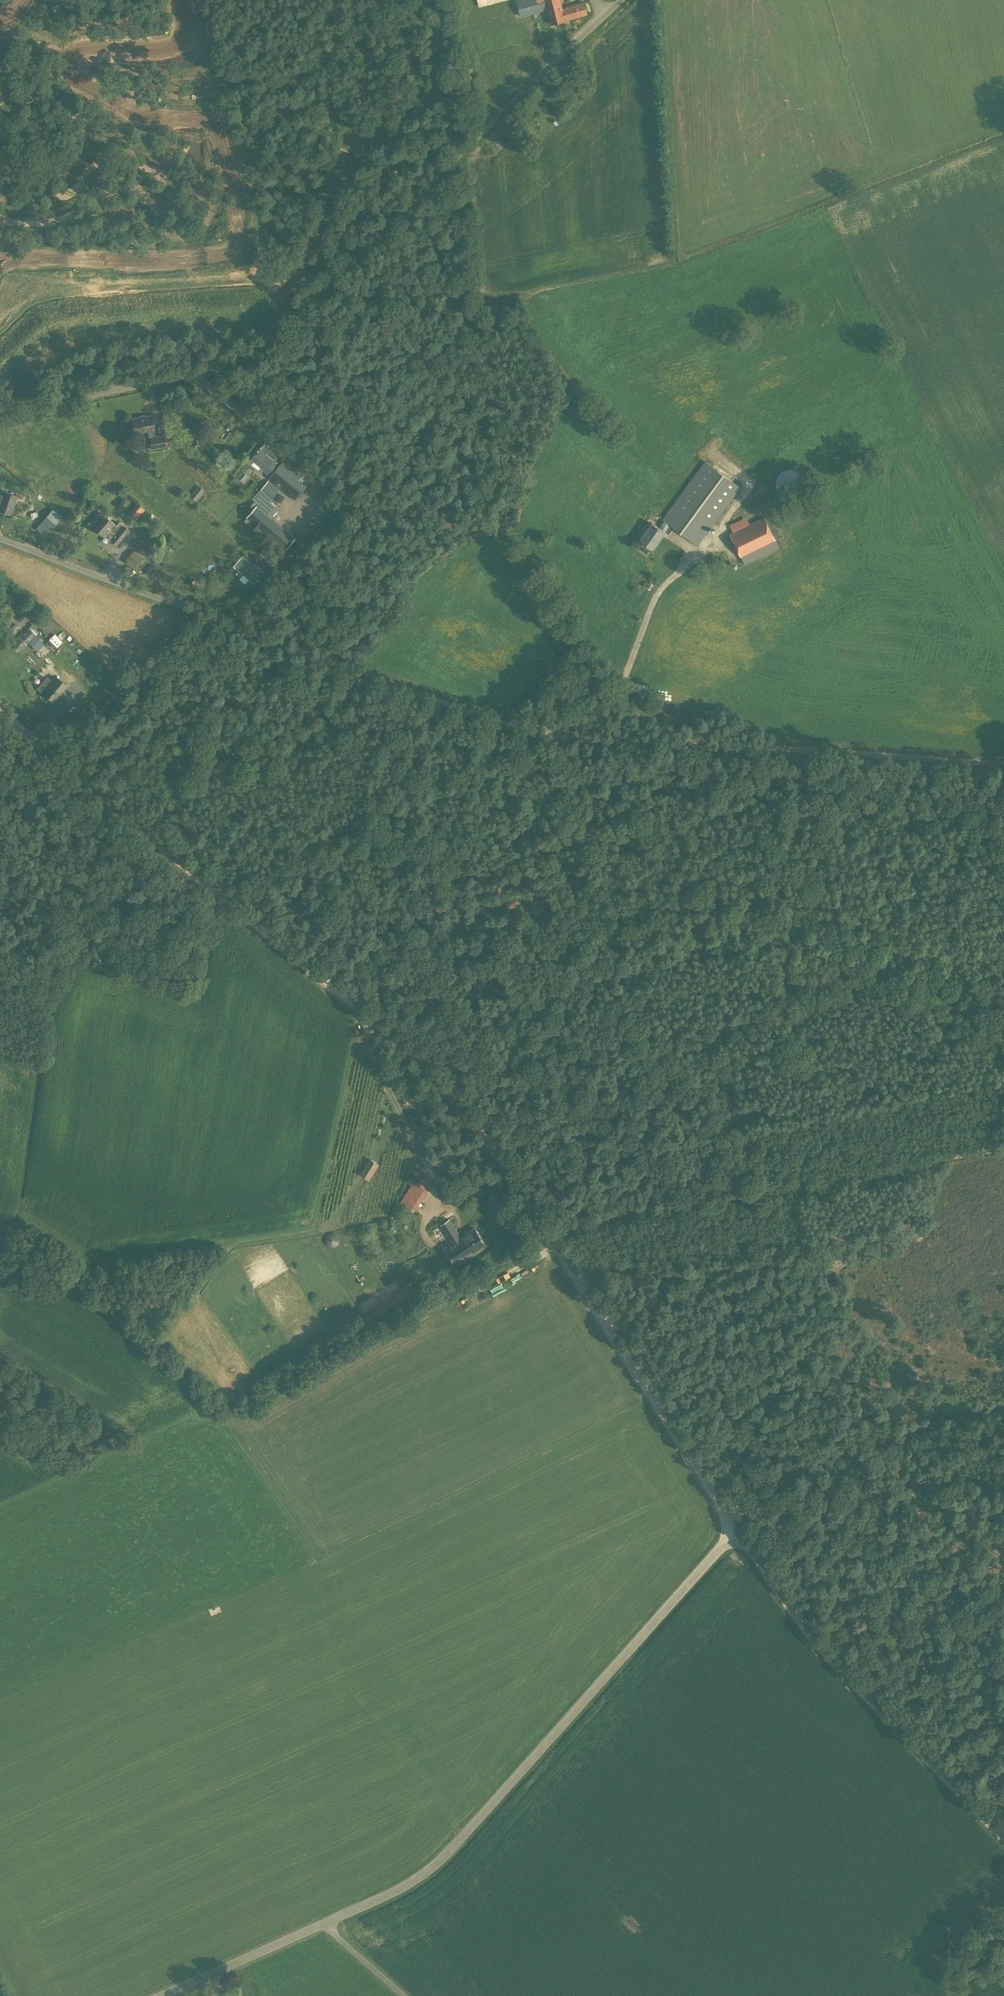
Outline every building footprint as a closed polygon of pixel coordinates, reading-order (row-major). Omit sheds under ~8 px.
[(509,2),(509,1),(468,12),(473,33),(515,22),(514,18),(548,9),(552,24),(566,20),(563,9),(560,0),(515,0),(509,2)] [(563,9),(566,20),(587,14),(584,2),(574,4),(575,5),(563,9)] [(155,435),(154,429),(151,415),(132,418),(134,433),(147,431),(151,449),(166,446),(164,434),(155,435)] [(251,460),(247,463),(260,473),(262,470),(267,475),(269,474),(270,475),(269,478),(295,500),(307,486),(299,479),(302,476),(283,460),(283,461),(280,459),(281,457),(264,443),(252,457),(251,460)] [(665,521),(659,528),(652,522),(640,539),(653,548),(665,532),(668,534),(673,527),(697,545),(740,487),(705,461),(663,519),(665,521)] [(803,476),(800,473),(797,470),(792,469),(788,468),(783,470),(780,472),(777,476),(775,480),(775,482),(775,483),(776,487),(778,491),(781,495),(785,497),(789,498),(793,498),(797,496),(801,493),(803,489),(805,485),(805,481),(803,476)] [(247,517),(245,519),(251,525),(250,526),(257,531),(261,535),(263,532),(284,550),(296,537),(272,516),(279,508),(270,501),(280,489),(269,480),(253,498),(255,500),(250,506),(254,509),(246,517),(247,517)] [(198,485),(189,495),(196,501),(204,491),(198,485)] [(5,513),(10,515),(17,495),(4,491),(2,495),(0,494),(0,511),(5,513)] [(137,503),(128,513),(136,520),(145,509),(137,503)] [(40,524),(51,532),(64,515),(53,507),(40,524)] [(116,545),(129,530),(119,522),(116,525),(102,513),(92,525),(116,545)] [(779,548),(764,517),(730,534),(745,564),(779,548)] [(148,531),(134,548),(142,555),(157,538),(148,531)] [(258,554),(271,565),(278,557),(265,546),(258,554)] [(137,573),(147,561),(133,549),(124,561),(137,573)] [(258,567),(256,569),(242,556),(237,562),(242,567),(240,569),(254,581),(258,576),(260,577),(264,572),(258,567)] [(28,627),(19,636),(14,641),(21,649),(28,642),(36,650),(43,643),(36,635),(28,627)] [(62,642),(55,634),(45,642),(53,651),(57,647),(56,647),(62,642)] [(56,676),(52,681),(47,676),(37,688),(42,692),(53,701),(66,685),(56,676)] [(372,1156),(361,1172),(371,1178),(381,1163),(372,1156)] [(417,1211),(428,1187),(413,1180),(401,1203),(417,1211)] [(475,1227),(461,1236),(450,1219),(440,1224),(452,1243),(443,1249),(455,1267),(487,1246),(475,1227)] [(333,1246),(334,1246),(335,1246),(336,1245),(337,1245),(338,1244),(338,1243),(339,1243),(339,1242),(339,1241),(340,1240),(340,1239),(340,1238),(339,1237),(339,1236),(338,1235),(338,1234),(337,1234),(337,1233),(336,1233),(335,1233),(335,1232),(334,1232),(333,1232),(332,1232),(331,1232),(330,1232),(329,1233),(328,1233),(328,1234),(327,1234),(327,1235),(326,1236),(326,1237),(325,1238),(325,1239),(325,1240),(326,1241),(326,1242),(326,1243),(327,1243),(327,1244),(328,1245),(329,1245),(329,1246),(330,1246),(331,1246),(332,1246),(333,1246)] [(377,1320),(412,1296),(406,1286),(383,1302),(384,1304),(372,1313),(377,1320)]
